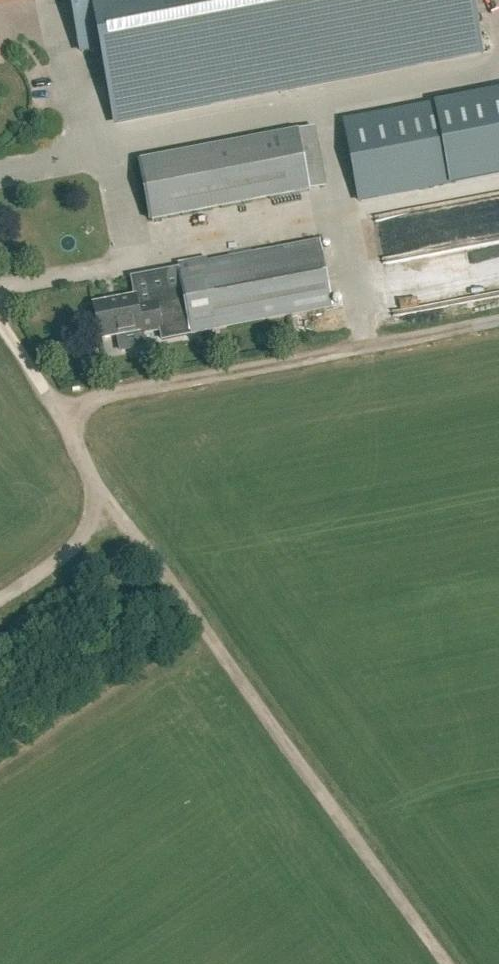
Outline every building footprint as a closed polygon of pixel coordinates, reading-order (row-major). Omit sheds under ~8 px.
[(82,53),(102,50),(110,95),(112,107),(478,37),(476,25),(471,0),(72,0),(82,53)] [(498,176),(498,94),(349,123),(364,201),(498,176)] [(152,223),(310,193),(299,132),(140,162),(152,223)] [(373,233),(376,247),(439,236),(436,223),(477,215),(472,190),(357,211),(362,235),(373,233)] [(332,309),(320,243),(209,264),(208,260),(178,266),(191,335),(332,309)] [(441,298),(464,294),(461,279),(438,283),(441,298)] [(138,308),(136,299),(93,307),(100,340),(141,332),(141,335),(162,331),(157,304),(138,308)]
